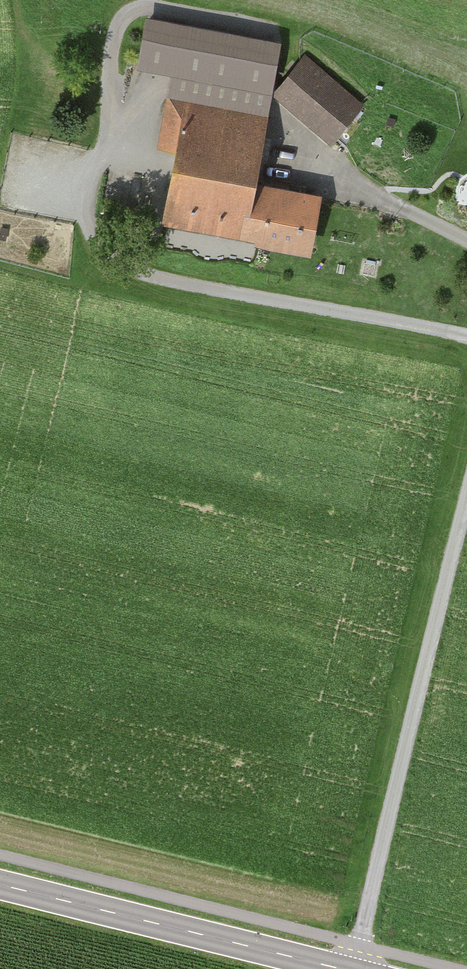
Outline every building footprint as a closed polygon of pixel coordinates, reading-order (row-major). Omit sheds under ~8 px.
[(279,46),(146,20),(136,66),(170,73),(156,146),(169,149),(154,226),(311,256),(323,194),(253,180),(279,46)] [(311,59),(277,96),(333,148),(367,111),(311,59)]
